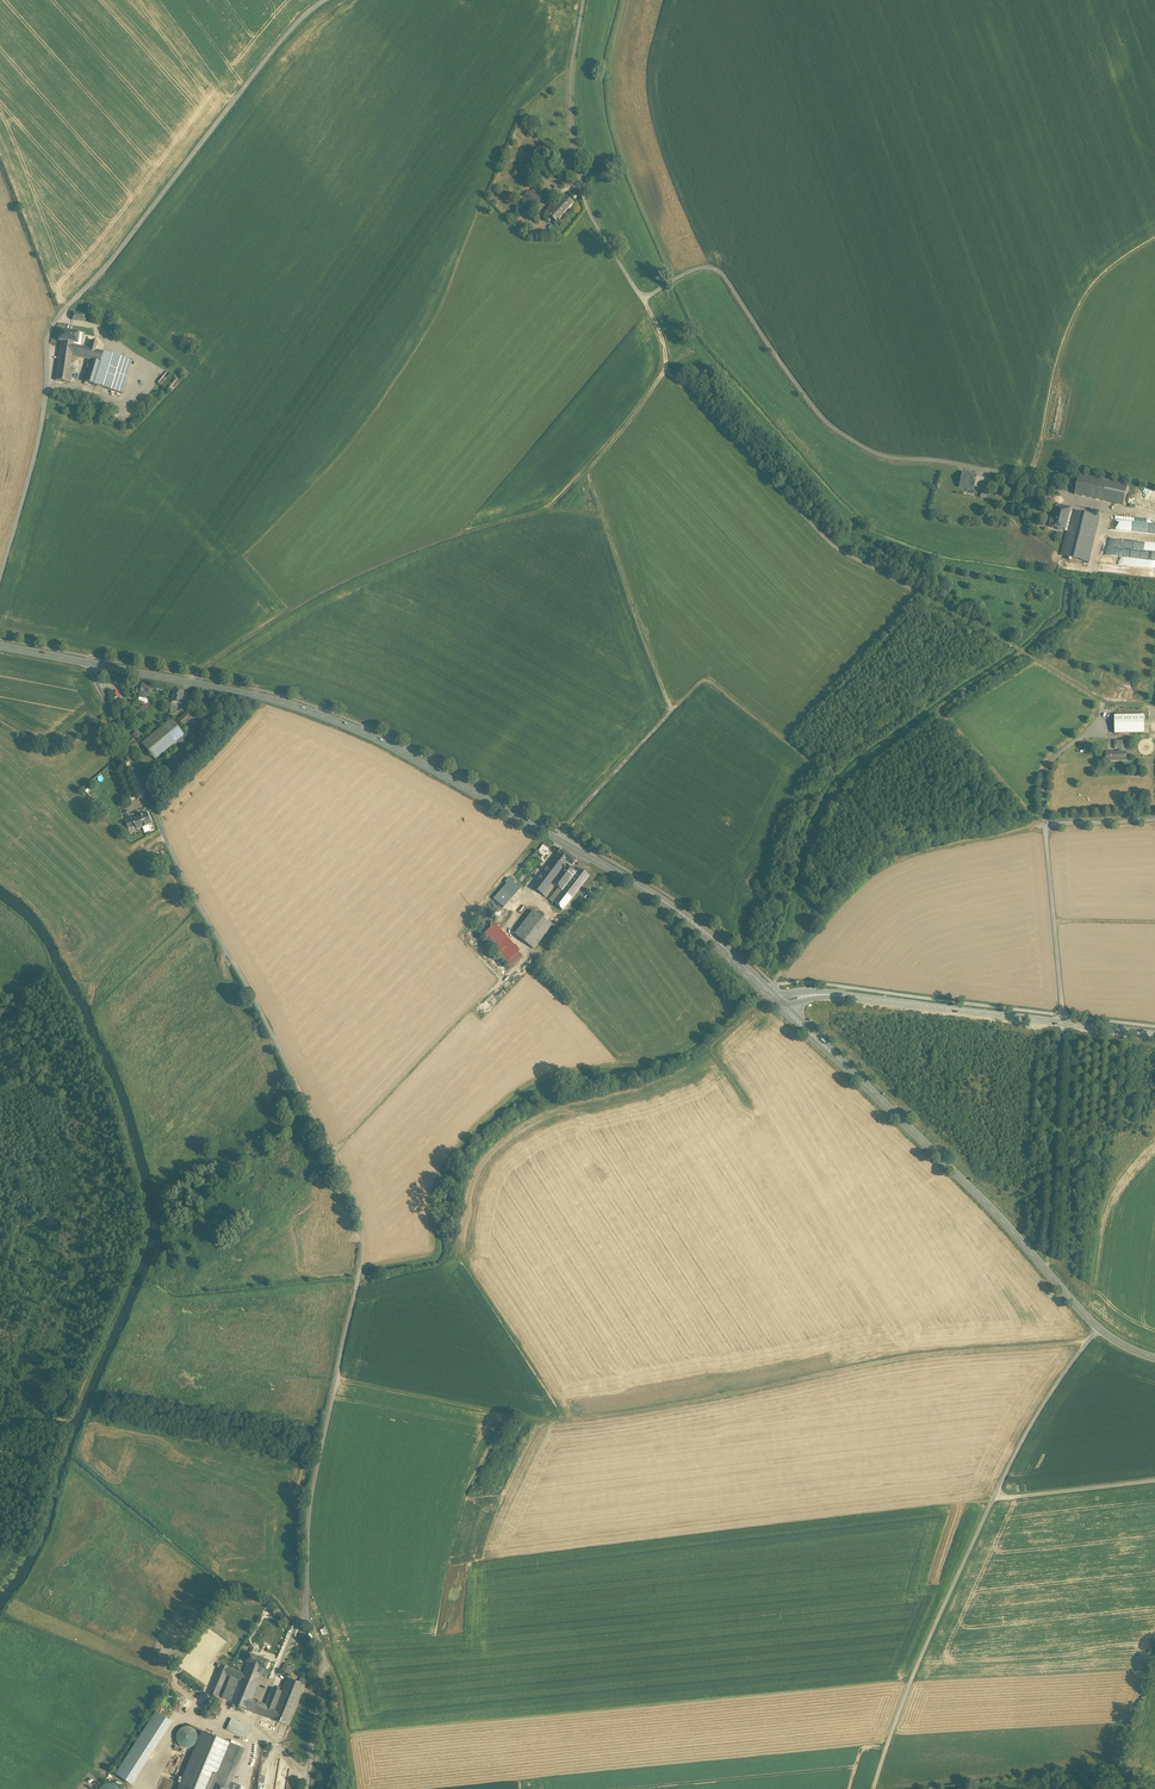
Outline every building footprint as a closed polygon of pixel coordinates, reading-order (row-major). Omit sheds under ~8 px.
[(546,195),(536,186),(527,196),(532,201),(537,205),(546,195)] [(574,204),(566,197),(558,205),(566,213),(574,204)] [(558,205),(554,202),(545,213),(557,223),(566,213),(558,205)] [(84,314),(73,313),(72,320),(84,321),(84,314)] [(84,334),(60,330),(58,341),(61,342),(60,353),(72,355),(91,360),(94,350),(90,349),(82,347),(84,334)] [(95,350),(94,350),(91,360),(85,382),(94,385),(103,352),(95,350)] [(132,361),(104,352),(94,385),(93,385),(122,394),(132,361)] [(72,355),(60,353),(56,381),(71,383),(73,372),(70,371),(72,355)] [(177,379),(167,371),(158,383),(167,391),(177,379)] [(111,414),(104,420),(109,425),(116,419),(111,414)] [(967,474),(962,473),(960,485),(965,486),(966,487),(969,487),(970,487),(973,488),(974,487),(976,477),(976,476),(972,475),(972,474),(967,473),(967,474)] [(1093,477),(1079,474),(1075,495),(1089,498),(1093,477)] [(976,477),(974,487),(982,489),(984,478),(976,477)] [(1107,481),(1093,477),(1089,498),(1103,501),(1107,481)] [(1128,485),(1107,481),(1103,501),(1124,506),(1128,485)] [(1071,510),(1060,508),(1059,506),(1056,508),(1056,509),(1054,521),(1052,521),(1050,527),(1052,527),(1052,528),(1058,529),(1058,530),(1061,531),(1062,530),(1066,531),(1071,510)] [(1100,518),(1073,511),(1070,523),(1067,532),(1061,556),(1088,563),(1100,518)] [(1100,571),(1149,576),(1151,564),(1154,565),(1154,562),(1154,523),(1148,522),(1148,519),(1119,516),(1119,519),(1110,518),(1108,529),(1122,530),(1122,539),(1107,537),(1106,546),(1130,548),(1129,557),(1102,554),(1100,571)] [(152,685),(142,683),(142,686),(141,690),(141,692),(142,693),(141,696),(145,697),(145,699),(146,699),(147,697),(149,698),(152,685)] [(185,692),(175,690),(172,702),(179,704),(182,704),(185,692)] [(148,704),(142,708),(144,712),(150,707),(148,704)] [(200,715),(188,713),(176,724),(180,729),(186,723),(198,726),(200,715)] [(1145,715),(1115,716),(1115,734),(1145,733),(1145,715)] [(172,719),(142,744),(155,760),(185,735),(180,729),(176,724),(172,719)] [(132,735),(136,740),(141,735),(138,731),(132,735)] [(1119,753),(1127,753),(1126,741),(1115,741),(1115,749),(1119,749),(1119,753)] [(1119,753),(1106,753),(1106,761),(1127,761),(1127,753),(1119,753)] [(147,814),(139,817),(143,827),(152,824),(147,814)] [(133,820),(135,825),(137,830),(143,827),(139,817),(133,820)] [(133,818),(125,821),(128,828),(135,825),(133,820),(133,818)] [(578,861),(562,849),(547,870),(557,878),(565,867),(567,864),(573,868),(578,861)] [(555,888),(558,890),(562,893),(576,874),(571,871),(565,867),(557,878),(552,885),(555,888)] [(533,889),(544,897),(552,885),(557,878),(547,870),(533,889)] [(554,904),(564,911),(589,878),(578,870),(576,874),(562,893),(554,904)] [(507,884),(493,899),(503,908),(517,893),(507,884)] [(547,899),(555,888),(552,885),(544,897),(547,899)] [(554,904),(562,893),(558,890),(550,901),(554,904)] [(500,921),(501,919),(500,916),(498,914),(496,913),(493,914),(491,915),(490,917),(490,920),(491,922),(493,924),(496,924),(498,923),(500,921)] [(551,926),(533,913),(516,936),(534,950),(551,926)] [(485,934),(492,943),(508,962),(519,954),(495,926),(485,934)] [(523,958),(519,954),(508,962),(492,943),(488,946),(508,970),(523,958)] [(269,1661),(249,1653),(246,1662),(248,1662),(243,1674),(254,1678),(253,1681),(258,1683),(264,1669),(266,1670),(269,1661)] [(243,1674),(222,1665),(221,1668),(210,1695),(216,1698),(226,1674),(232,1676),(241,1680),(243,1674)] [(292,1668),(285,1665),(282,1671),(289,1674),(292,1668)] [(254,1678),(243,1674),(241,1680),(232,1702),(232,1704),(243,1708),(247,1698),(252,1700),(258,1683),(253,1681),(254,1678)] [(241,1680),(232,1676),(223,1698),(232,1702),(241,1680)] [(305,1685),(287,1678),(282,1692),(280,1698),(274,1712),(272,1719),(289,1726),(305,1685)] [(282,1692),(273,1688),(270,1694),(280,1698),(282,1692)] [(280,1698),(270,1694),(266,1705),(265,1708),(274,1712),(280,1698)] [(252,1700),(247,1698),(243,1708),(262,1716),(265,1708),(266,1705),(252,1700)] [(221,1710),(208,1705),(206,1711),(218,1716),(221,1710)] [(274,1712),(265,1708),(262,1716),(272,1719),(274,1712)] [(157,1712),(116,1774),(132,1785),(173,1722),(157,1712)] [(251,1729),(231,1719),(228,1725),(248,1734),(251,1729)] [(246,1739),(248,1734),(228,1725),(226,1729),(246,1739)] [(197,1741),(198,1737),(197,1733),(195,1730),(191,1728),(187,1727),(183,1728),(180,1730),(177,1734),(177,1738),(177,1742),(180,1745),(183,1747),(187,1748),(191,1747),(195,1745),(197,1741)] [(216,1783),(214,1783),(230,1743),(203,1732),(179,1788),(213,1788),(216,1783)] [(214,1783),(216,1783),(229,1788),(245,1749),(230,1743),(214,1783)] [(266,1788),(286,1788),(284,1788),(285,1784),(286,1784),(288,1767),(280,1766),(280,1765),(269,1764),(266,1788)]
